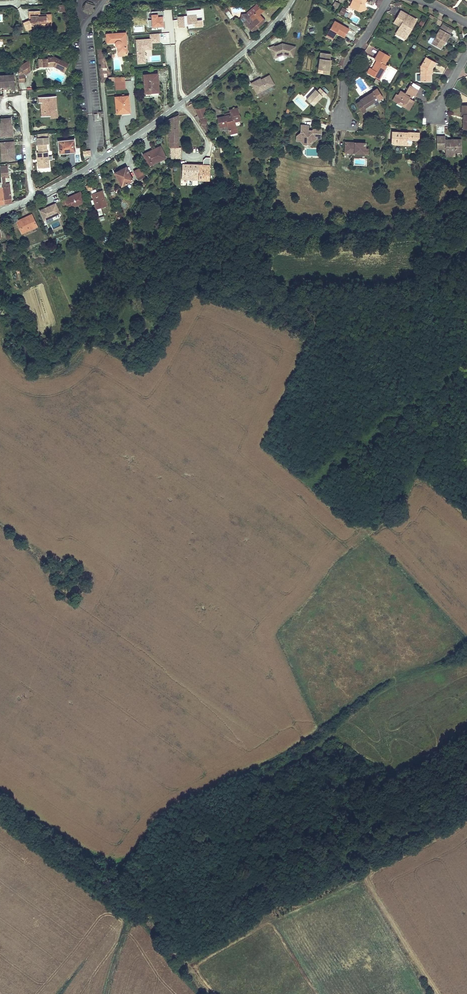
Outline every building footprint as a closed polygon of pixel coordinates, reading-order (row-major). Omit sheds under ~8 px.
[(351,0),(355,2),(353,5),(352,7),(359,11),(360,9),(363,4),(362,2),(360,1),(361,0),(351,0)] [(341,4),(335,1),(332,7),(337,10),(341,4)] [(92,6),(84,3),(82,11),(89,13),(92,6)] [(257,4),(253,8),(259,15),(264,11),(257,4)] [(259,15),(253,8),(246,14),(245,14),(241,14),(241,18),(252,32),(265,21),(259,15)] [(40,10),(31,11),(32,19),(29,21),(27,22),(30,29),(39,25),(48,25),(48,14),(40,14),(40,10)] [(202,10),(187,11),(187,16),(184,16),(184,17),(178,18),(178,20),(174,20),(174,26),(178,26),(185,25),(188,24),(188,28),(203,27),(202,10)] [(417,18),(401,10),(397,16),(405,21),(404,23),(402,22),(400,26),(398,30),(407,35),(417,18)] [(149,21),(149,27),(164,27),(163,11),(151,12),(151,21),(149,21)] [(405,21),(397,16),(394,21),(400,26),(402,22),(404,23),(405,21)] [(349,28),(335,20),(329,31),(333,34),(336,29),(346,34),(349,28)] [(451,33),(441,27),(432,43),(441,48),(444,42),(445,43),(451,33)] [(333,34),(329,31),(327,35),(334,38),(337,33),(345,37),(346,34),(336,29),(333,34)] [(407,35),(398,30),(396,33),(406,38),(407,35)] [(108,44),(117,43),(117,44),(117,45),(117,46),(118,47),(120,47),(120,52),(128,52),(127,33),(107,34),(108,44)] [(150,39),(136,40),(137,64),(146,64),(145,50),(152,49),(152,44),(160,43),(159,34),(150,35),(150,39)] [(292,56),(295,46),(281,43),(281,45),(278,46),(277,45),(273,46),(273,45),(269,47),(271,54),(275,52),(277,57),(282,54),(292,56)] [(329,57),(330,51),(321,50),(319,67),(324,67),(328,68),(329,57)] [(383,74),(387,65),(385,64),(390,56),(380,50),(375,59),(377,60),(378,61),(377,63),(376,62),(373,68),(370,67),(368,72),(380,79),(382,74),(383,74)] [(434,67),(437,61),(427,56),(421,65),(423,80),(433,80),(432,73),(432,67),(434,67)] [(68,63),(54,57),(48,58),(47,59),(40,60),(41,66),(41,68),(53,66),(60,70),(59,71),(64,73),(68,63)] [(31,61),(18,68),(19,83),(26,82),(25,75),(31,72),(31,61)] [(260,79),(258,80),(257,79),(250,83),(254,90),(257,88),(259,92),(273,84),(268,74),(260,79)] [(159,94),(158,75),(144,76),(145,95),(159,94)] [(13,87),(12,76),(0,77),(0,88),(13,87)] [(116,78),(116,90),(125,90),(125,78),(116,78)] [(406,103),(405,106),(412,109),(417,100),(413,97),(414,95),(416,96),(420,89),(410,84),(405,92),(401,90),(399,94),(396,93),(393,99),(398,102),(401,101),(406,103)] [(314,89),(305,98),(311,104),(318,98),(321,95),(322,97),(326,94),(322,89),(319,87),(316,91),(314,89)] [(460,100),(463,95),(454,88),(451,93),(460,100)] [(365,107),(378,97),(373,90),(361,99),(362,101),(357,104),(363,112),(367,109),(365,107)] [(56,113),(54,96),(39,98),(40,109),(43,108),(44,118),(49,117),(49,114),(56,113)] [(129,96),(115,97),(117,114),(122,114),(122,111),(129,111),(129,96)] [(204,108),(195,110),(199,119),(207,118),(204,108)] [(239,121),(235,109),(229,111),(229,114),(230,117),(224,118),(224,119),(224,121),(217,124),(219,130),(226,127),(228,133),(236,130),(233,123),(239,121)] [(2,116),(2,120),(0,120),(0,135),(12,134),(11,125),(10,125),(9,116),(2,116)] [(170,137),(170,149),(171,149),(179,149),(179,116),(168,120),(168,137),(170,137)] [(303,125),(302,132),(299,135),(302,138),(302,141),(305,144),(306,142),(312,143),(316,138),(322,139),(323,129),(315,129),(312,130),(312,134),(309,134),(309,130),(309,126),(303,125)] [(414,132),(392,131),(392,142),(409,143),(409,140),(409,137),(414,137),(414,132)] [(420,141),(421,133),(414,132),(414,137),(409,137),(409,140),(420,141)] [(436,135),(435,148),(444,148),(444,152),(454,152),(460,152),(461,139),(450,139),(450,141),(448,140),(448,139),(444,139),(444,135),(436,135)] [(49,157),(48,151),(46,152),(45,145),(47,145),(46,138),(36,139),(37,146),(38,152),(35,153),(36,160),(39,160),(39,163),(37,163),(37,169),(50,167),(49,160),(49,157)] [(0,140),(0,154),(0,156),(4,155),(5,159),(13,158),(12,139),(0,140)] [(74,139),(58,140),(59,154),(66,153),(65,151),(75,150),(74,139)] [(355,141),(346,140),(346,149),(351,149),(351,148),(355,148),(355,151),(366,151),(366,146),(366,141),(359,141),(359,142),(355,142),(355,141)] [(160,147),(144,155),(150,167),(166,158),(160,147)] [(179,149),(171,149),(171,159),(181,159),(181,149),(179,149)] [(199,165),(182,165),(182,181),(198,181),(199,165)] [(203,165),(199,165),(198,181),(210,182),(210,165),(203,165)] [(0,167),(0,168),(2,181),(4,181),(3,178),(8,176),(7,166),(0,167)] [(133,181),(126,167),(115,173),(121,187),(133,181)] [(145,175),(142,167),(134,171),(138,178),(145,175)] [(1,187),(3,203),(12,201),(9,183),(1,184),(1,187)] [(107,205),(103,190),(92,194),(96,208),(107,205)] [(80,191),(64,198),(69,208),(84,200),(80,191)] [(54,203),(39,211),(43,220),(59,212),(54,203)] [(29,218),(17,223),(21,232),(22,234),(38,227),(37,225),(33,215),(28,217),(29,218)]
